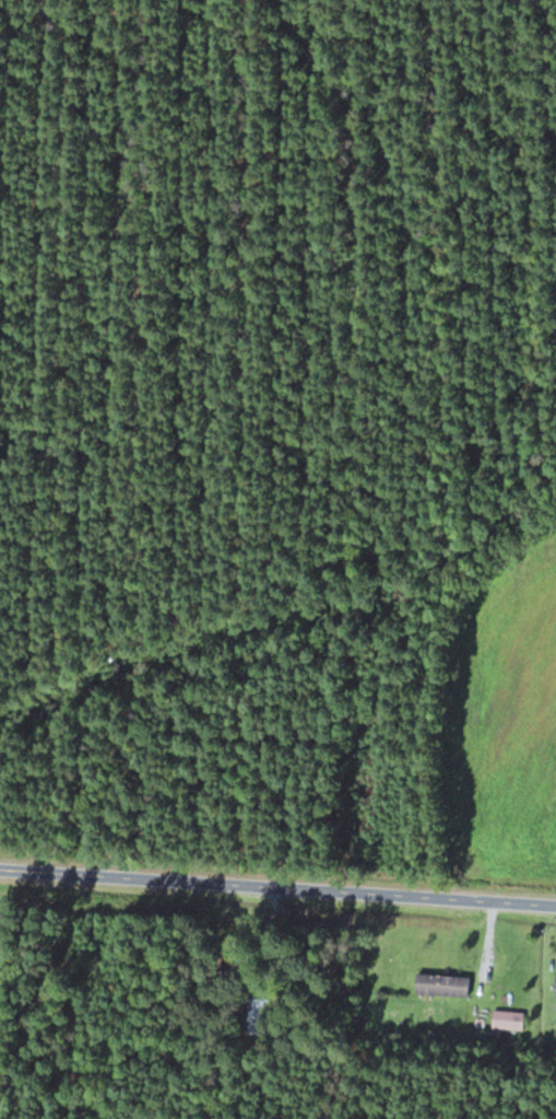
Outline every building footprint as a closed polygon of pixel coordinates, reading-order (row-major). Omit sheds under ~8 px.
[(471,976),(417,973),(415,994),(469,997),(471,976)] [(271,1000),(248,998),(245,1034),(267,1036),(271,1000)]
